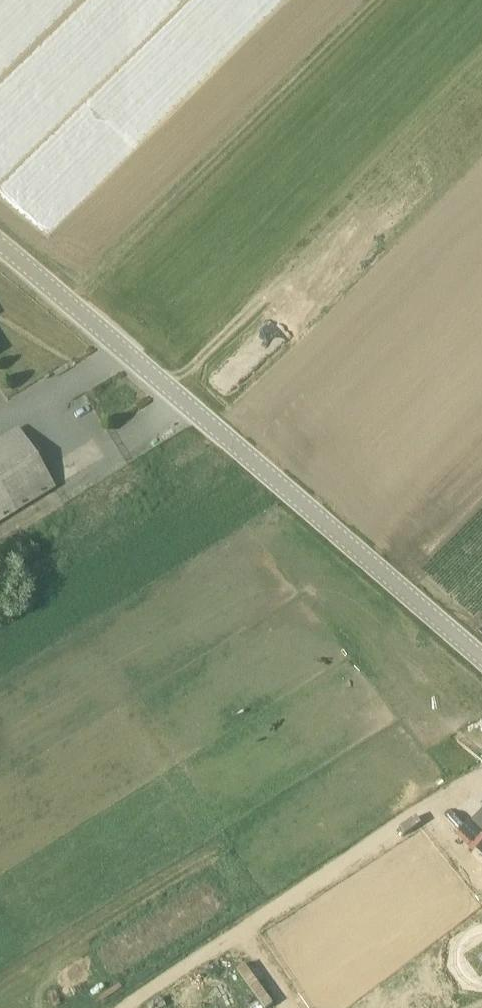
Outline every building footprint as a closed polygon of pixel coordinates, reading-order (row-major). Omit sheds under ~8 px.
[(18,429),(0,441),(0,523),(55,488),(18,429)] [(481,858),(481,831),(471,820),(457,833),(481,858)] [(473,929),(481,938),(481,921),(473,929)] [(241,963),(233,969),(264,1006),(271,999),(241,963)]
